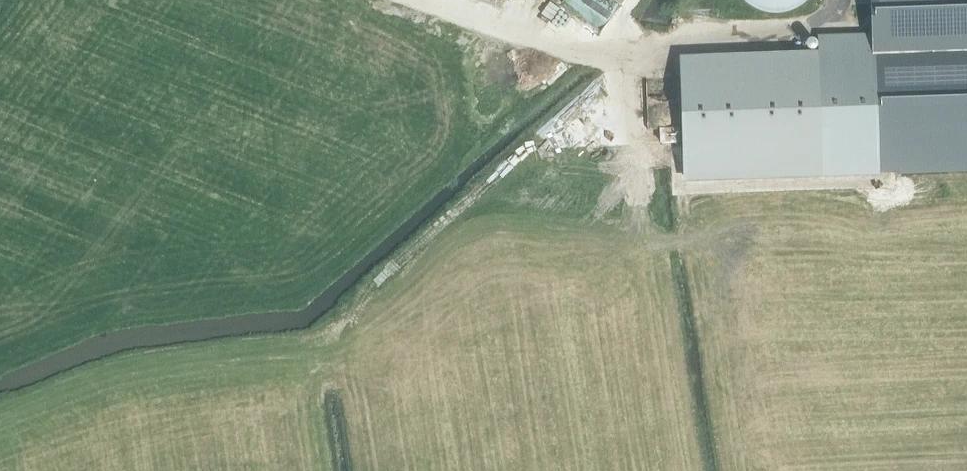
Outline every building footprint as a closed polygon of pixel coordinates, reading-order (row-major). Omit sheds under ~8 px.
[(792,21),(801,0),(745,0),(792,21)] [(893,162),(966,159),(966,51),(872,54),(871,38),(818,40),(818,51),(679,56),(683,177),(894,170),(893,162)]
